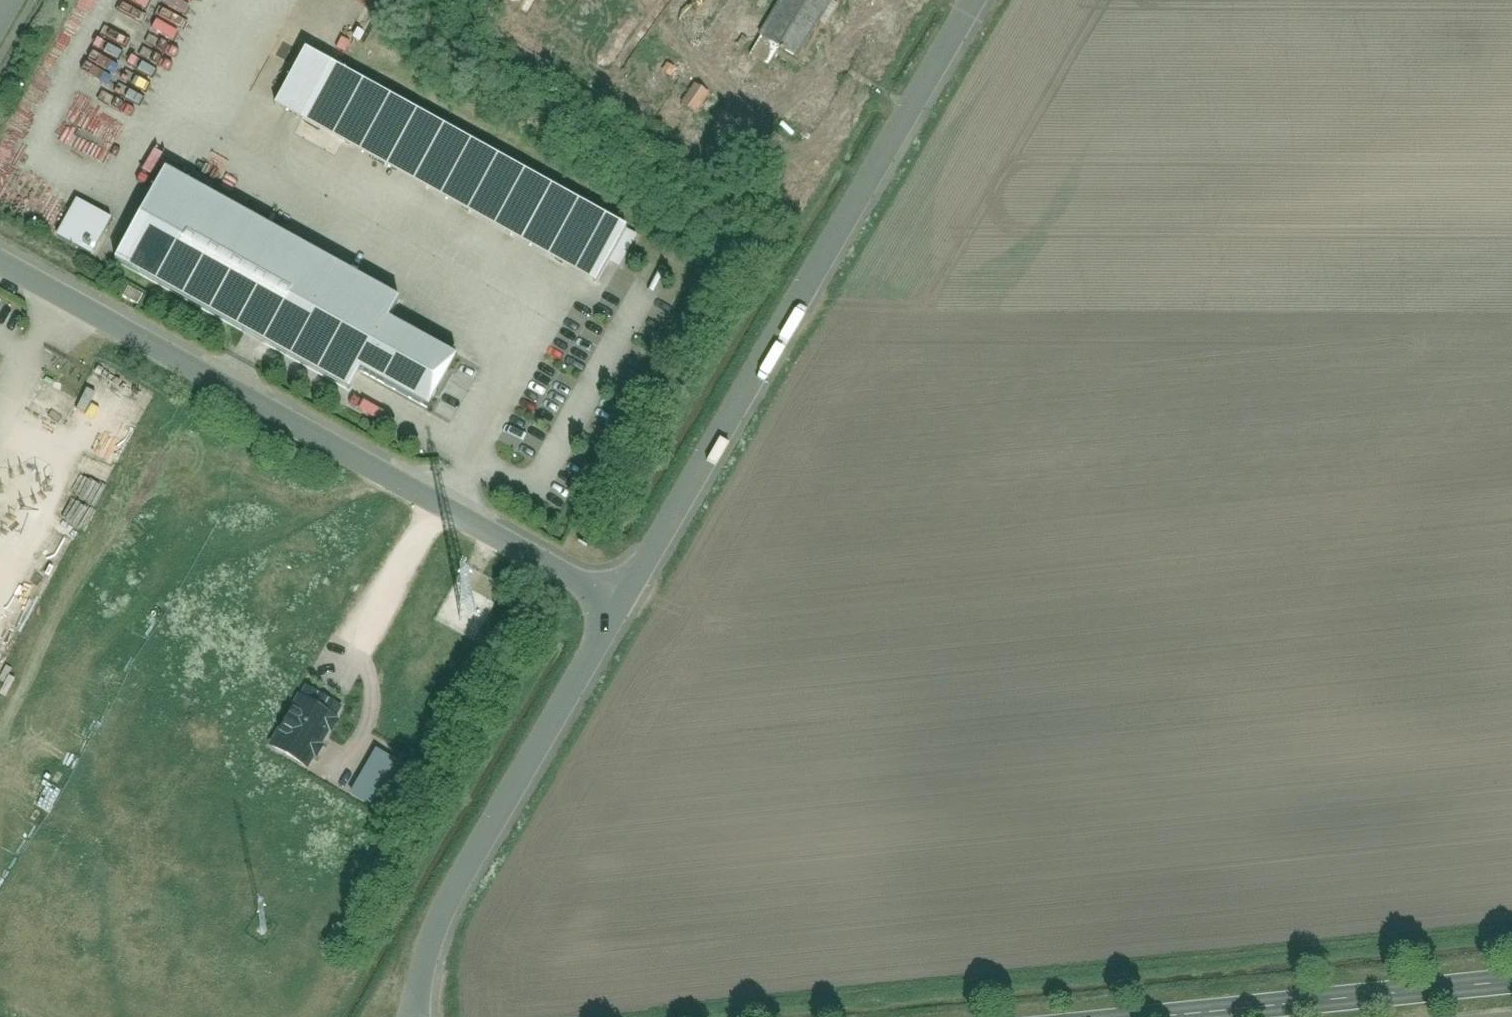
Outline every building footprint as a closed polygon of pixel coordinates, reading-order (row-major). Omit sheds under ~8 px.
[(816,67),(857,0),(810,0),(782,46),(816,67)] [(295,103),(618,280),(649,223),(326,45),(295,103)] [(384,376),(452,416),(482,363),(410,322),(421,303),(188,170),(133,264),(370,400),(384,376)] [(80,198),(61,234),(98,253),(117,217),(80,198)] [(307,690),(268,748),(305,773),(344,715),(307,690)] [(352,795),(378,809),(406,760),(380,746),(352,795)]
